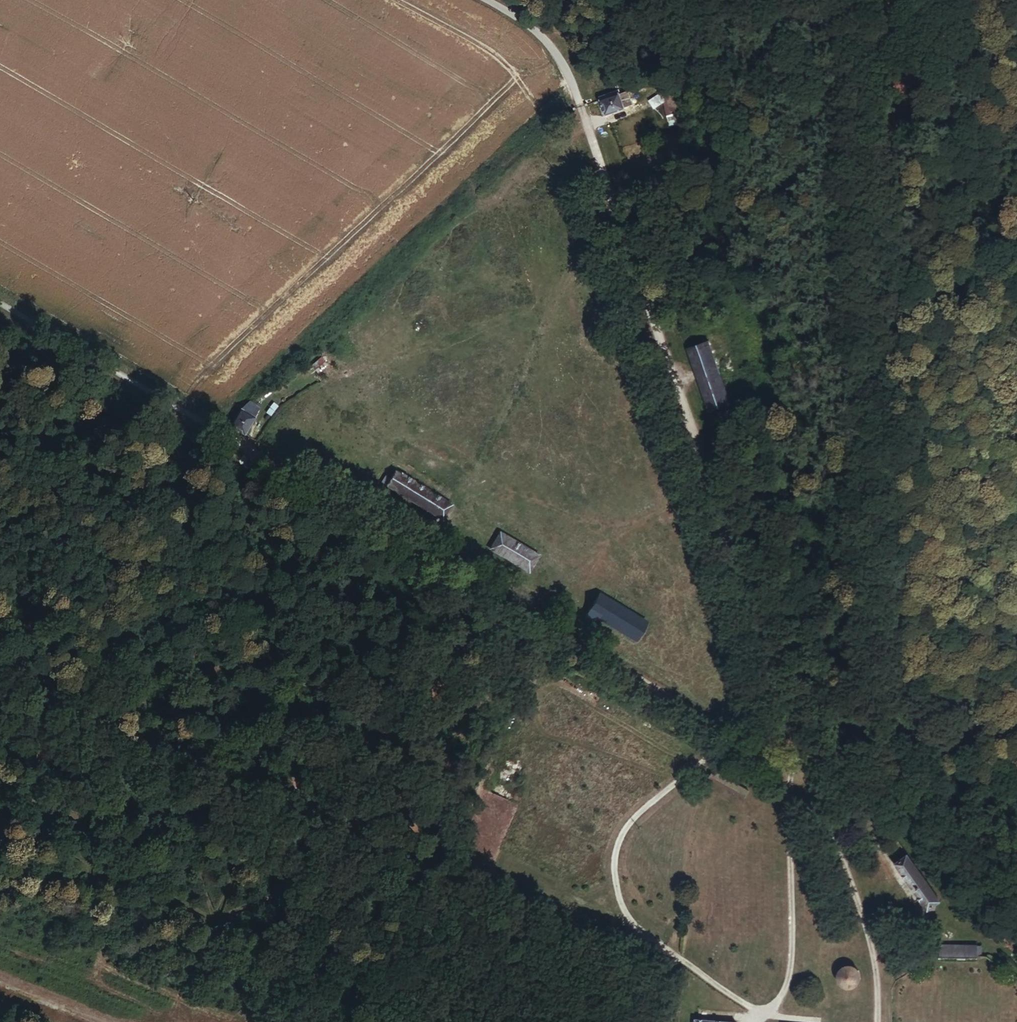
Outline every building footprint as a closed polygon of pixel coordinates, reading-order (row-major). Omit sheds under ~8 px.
[(690,131),(671,74),(661,77),(680,135),(690,131)] [(624,91),(640,86),(638,81),(632,83),(630,77),(622,79),(621,77),(600,83),(606,100),(625,94),(624,91)] [(707,326),(687,333),(717,422),(738,415),(707,326)] [(262,402),(258,400),(266,389),(257,384),(247,395),(240,406),(237,411),(251,419),(259,407),(262,402)] [(459,487),(404,455),(400,460),(396,467),(395,469),(450,502),(459,487)] [(389,463),(396,467),(400,460),(393,456),(389,463)] [(540,539),(509,519),(501,532),(531,552),(540,539)] [(649,605),(602,577),(588,600),(599,606),(602,601),(639,623),(649,605)] [(939,885),(908,839),(896,847),(927,893),(939,885)] [(977,958),(977,949),(933,948),(933,957),(977,958)] [(860,981),(860,978),(860,976),(859,973),(857,971),(855,969),(853,968),(850,968),(847,968),(845,969),(842,970),(841,972),(839,975),(839,977),(839,980),(839,983),(841,985),(843,987),(845,988),(847,989),(850,989),(853,989),(855,988),(857,986),(859,984),(860,981)]
